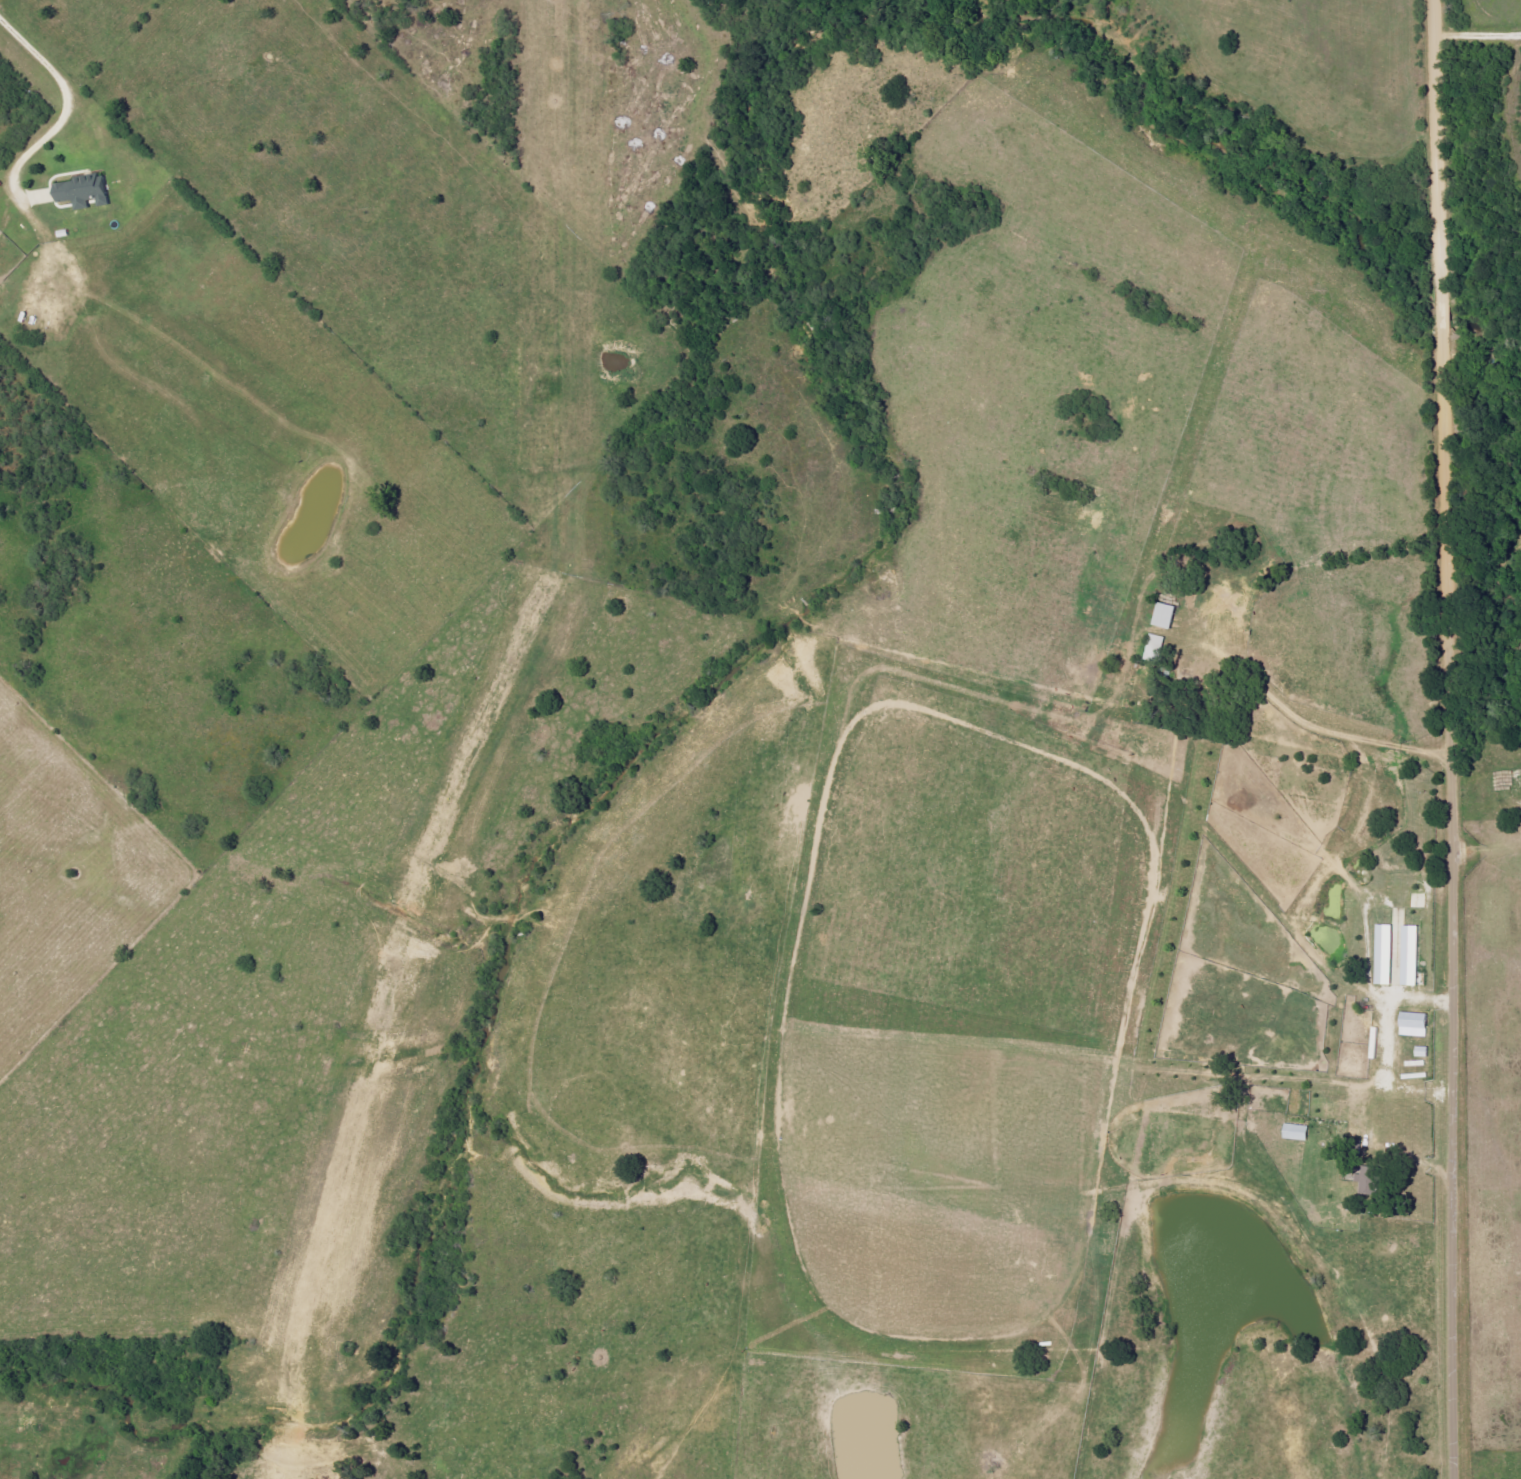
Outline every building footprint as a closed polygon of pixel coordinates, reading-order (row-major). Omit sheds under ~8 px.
[(51,184),(53,194),(55,202),(69,200),(70,202),(105,196),(101,176),(99,176),(97,176),(96,175),(95,173),(71,176),(71,180),(51,184)] [(1178,607),(1159,603),(1154,625),(1172,630),(1178,607)] [(1161,663),(1165,637),(1150,634),(1146,661),(1161,663)] [(1379,925),(1377,985),(1399,985),(1400,935),(1405,935),(1406,909),(1395,909),(1395,926),(1379,925)] [(1404,986),(1420,986),(1421,927),(1405,926),(1404,986)] [(1402,1036),(1428,1037),(1429,1014),(1402,1013),(1402,1036)] [(1308,1142),(1310,1128),(1287,1124),(1285,1139),(1308,1142)] [(1363,1168),(1363,1176),(1357,1175),(1357,1183),(1362,1183),(1361,1194),(1375,1195),(1376,1169),(1363,1168)]
